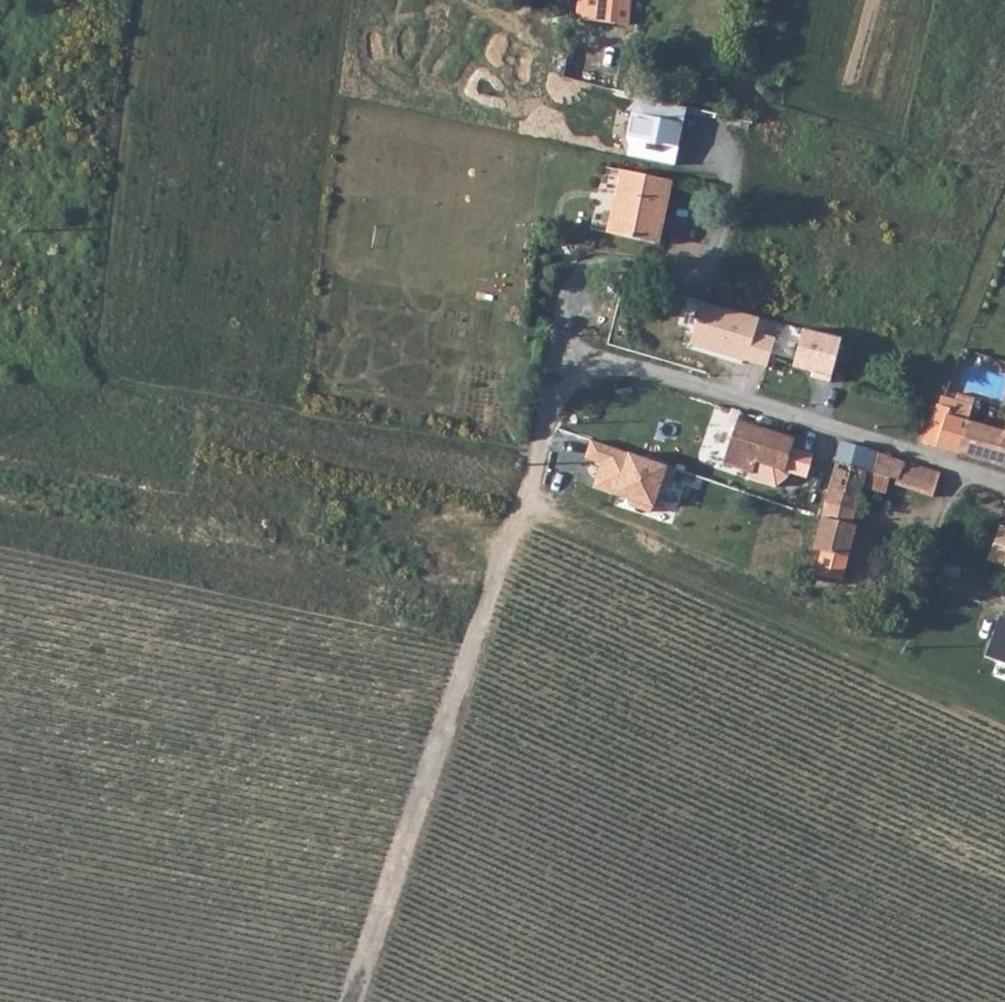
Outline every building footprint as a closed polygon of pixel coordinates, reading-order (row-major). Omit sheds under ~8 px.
[(609,20),(612,2),(595,0),(582,0),(581,7),(589,15),(591,17),(609,20)] [(568,81),(586,82),(587,66),(569,64),(568,81)] [(677,107),(631,97),(622,156),(665,164),(677,107)] [(607,238),(652,246),(663,182),(618,174),(607,238)] [(805,335),(795,372),(816,378),(815,383),(831,387),(843,346),(805,335)] [(964,454),(973,423),(978,406),(950,397),(946,396),(930,443),(964,454)] [(991,428),(973,423),(964,454),(1004,467),(1004,421),(994,417),(991,428)] [(795,440),(739,421),(724,465),(751,474),(755,463),(807,479),(814,458),(792,450),(795,440)] [(867,472),(870,474),(875,454),(833,442),(828,460),(836,463),(867,472)] [(906,464),(875,454),(870,474),(901,483),(906,464)] [(857,528),(852,527),(867,472),(836,463),(822,519),(814,549),(823,552),(817,575),(842,582),(857,528)] [(906,464),(901,483),(899,487),(932,498),(940,475),(906,464)] [(1002,527),(990,563),(1004,568),(1004,528),(1002,527)] [(1003,621),(990,657),(1004,662),(1004,622),(1003,621)]
